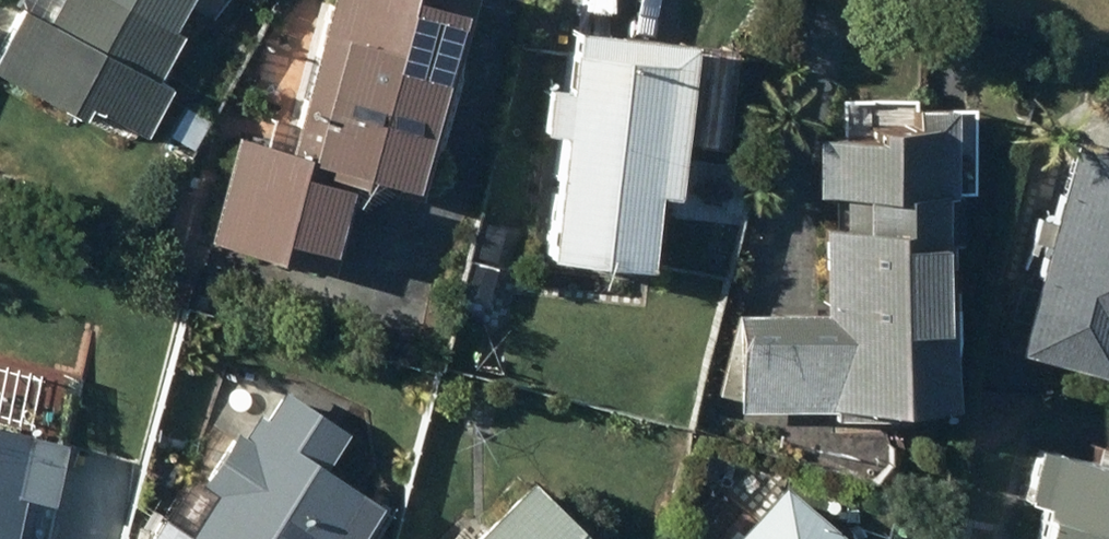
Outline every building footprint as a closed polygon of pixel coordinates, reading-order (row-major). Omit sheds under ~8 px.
[(175,29),(190,0),(63,0),(50,25),(23,12),(0,58),(0,73),(82,115),(87,106),(146,136),(171,87),(158,80),(182,33),(175,29)] [(472,0),(332,0),(293,152),(239,138),(213,242),(334,273),(338,254),(332,252),(353,172),(415,187),(459,14),(468,17),(472,0)] [(567,136),(553,256),(646,266),(655,193),(676,195),(694,43),(576,29),(569,91),(549,89),(544,133),(567,136)] [(879,136),(819,139),(822,195),(831,195),(833,228),(823,229),(828,315),(743,319),(748,411),(837,407),(837,421),(894,418),(894,414),(957,411),(954,347),(962,347),(959,291),(945,292),(942,242),(947,242),(945,196),(958,195),(954,106),(912,109),(913,126),(878,128),(879,136)] [(1020,350),(1108,376),(1108,147),(1081,139),(1020,350)] [(479,218),(469,256),(495,262),(505,225),(479,218)] [(468,258),(459,297),(486,304),(496,265),(468,258)] [(324,468),(345,435),(280,392),(263,419),(258,415),(244,437),(236,432),(203,483),(219,493),(189,538),(361,538),(383,506),(324,468)] [(22,494),(48,500),(62,443),(0,427),(0,538),(10,538),(22,494)] [(1046,538),(1108,538),(1108,468),(1041,451),(1028,502),(1053,508),(1046,538)] [(531,482),(472,538),(587,538),(531,482)] [(745,538),(847,538),(788,489),(745,538)]
